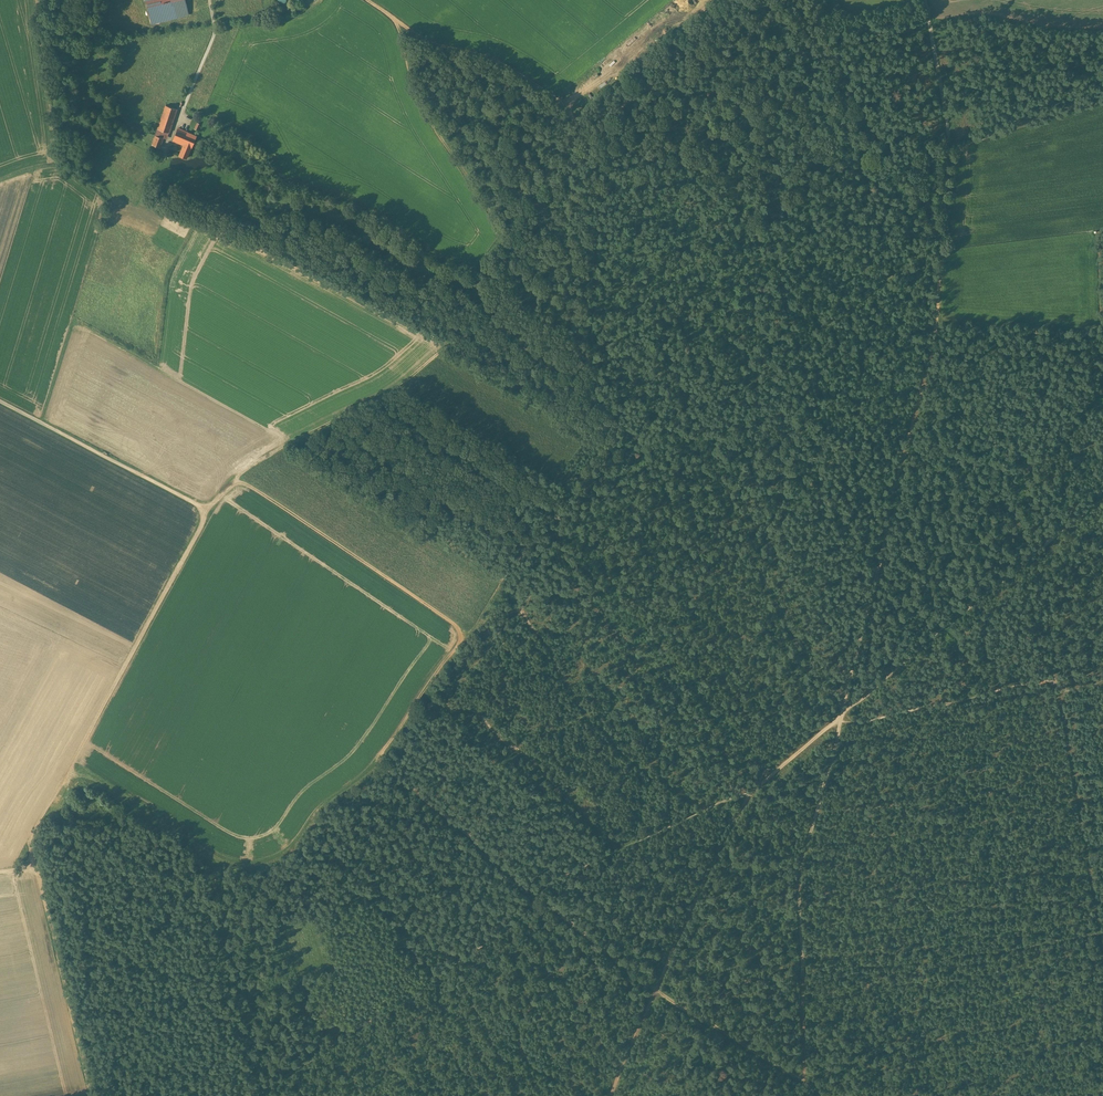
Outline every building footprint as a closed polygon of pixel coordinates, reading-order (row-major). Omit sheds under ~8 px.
[(151,23),(188,14),(185,0),(146,0),(151,23)] [(631,46),(650,30),(646,25),(628,40),(630,42),(629,44),(631,46)] [(584,83),(606,67),(603,62),(581,79),(584,83)] [(606,87),(618,75),(612,68),(600,80),(606,87)] [(176,109),(165,105),(157,128),(169,132),(176,109)] [(196,136),(178,128),(173,140),(185,145),(190,147),(191,148),(196,135),(196,136)] [(163,137),(155,135),(152,145),(159,147),(163,137)] [(185,145),(184,147),(183,147),(179,155),(186,158),(190,147),(185,145)]
